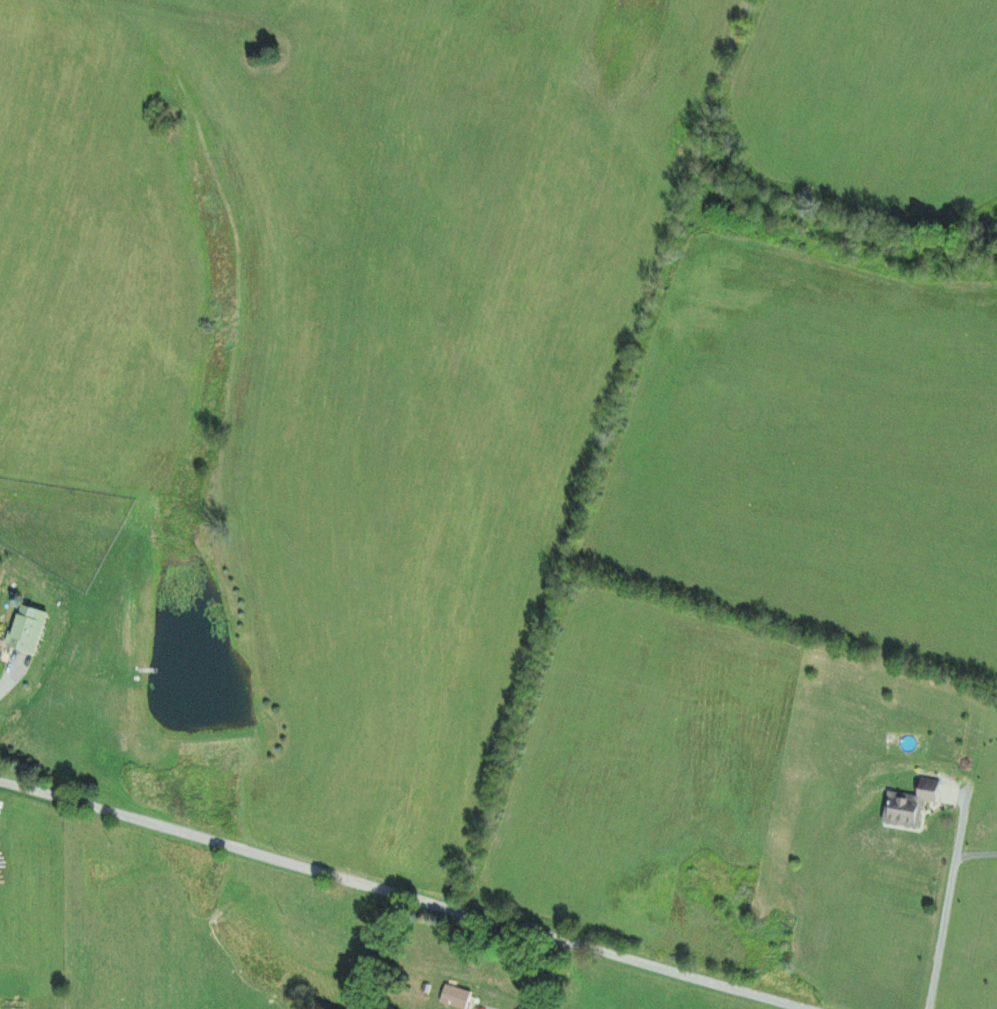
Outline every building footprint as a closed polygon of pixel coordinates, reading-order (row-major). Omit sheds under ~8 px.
[(20,604),(7,646),(36,655),(49,614),(20,604)] [(940,781),(920,778),(918,796),(888,792),(883,824),(922,829),(926,802),(937,804),(940,781)] [(460,1008),(466,1008),(471,992),(445,984),(440,1003),(460,1008)]
